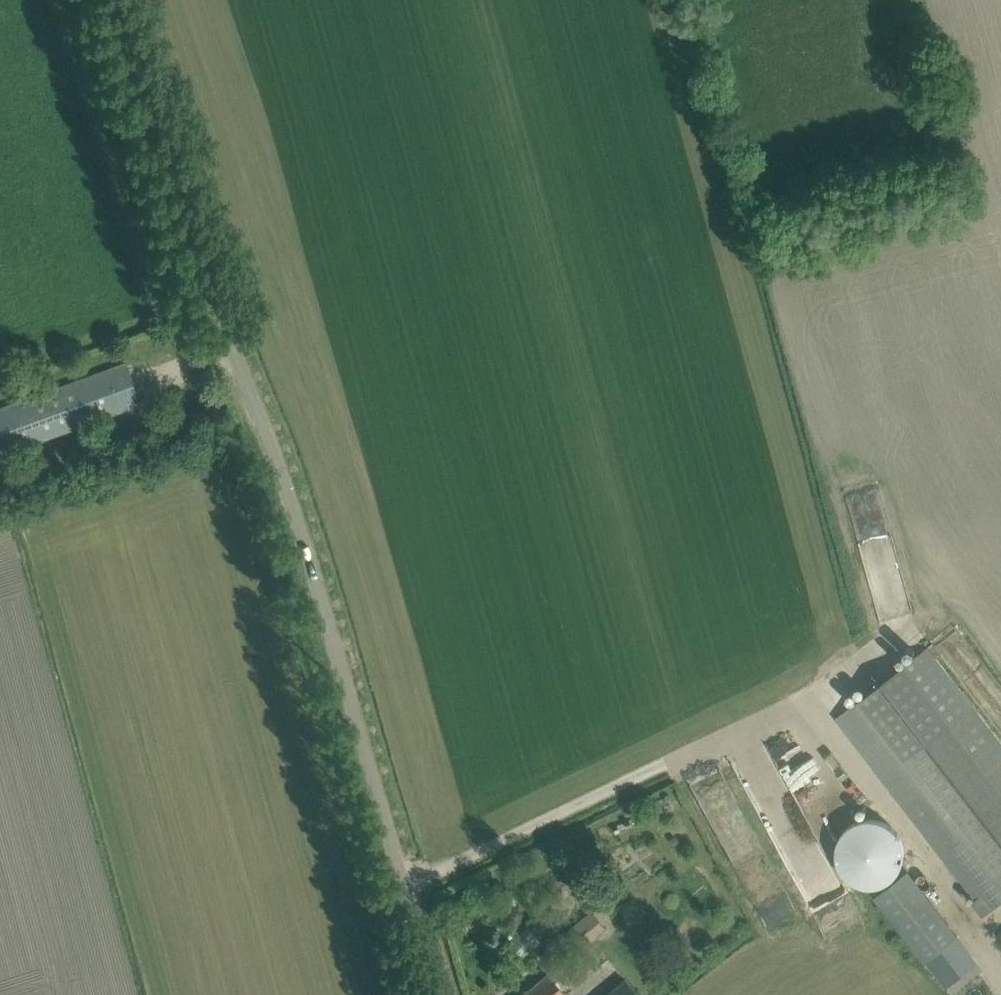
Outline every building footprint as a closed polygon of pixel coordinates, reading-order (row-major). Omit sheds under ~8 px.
[(106,372),(0,410),(0,453),(139,403),(125,365),(106,372)] [(927,647),(836,718),(976,899),(972,902),(982,916),(986,913),(1000,901),(1000,743),(927,647)] [(819,742),(795,750),(821,819),(847,809),(836,780),(849,776),(842,757),(827,763),(819,742)] [(834,835),(856,890),(898,874),(895,866),(909,860),(890,813),(834,835)] [(907,871),(875,896),(925,961),(924,961),(940,981),(956,969),(962,976),(978,964),(957,936),(958,935),(907,871)] [(578,951),(605,930),(590,911),(564,933),(578,951)] [(548,975),(523,994),(564,994),(548,975)] [(624,978),(605,994),(639,994),(624,978)]
